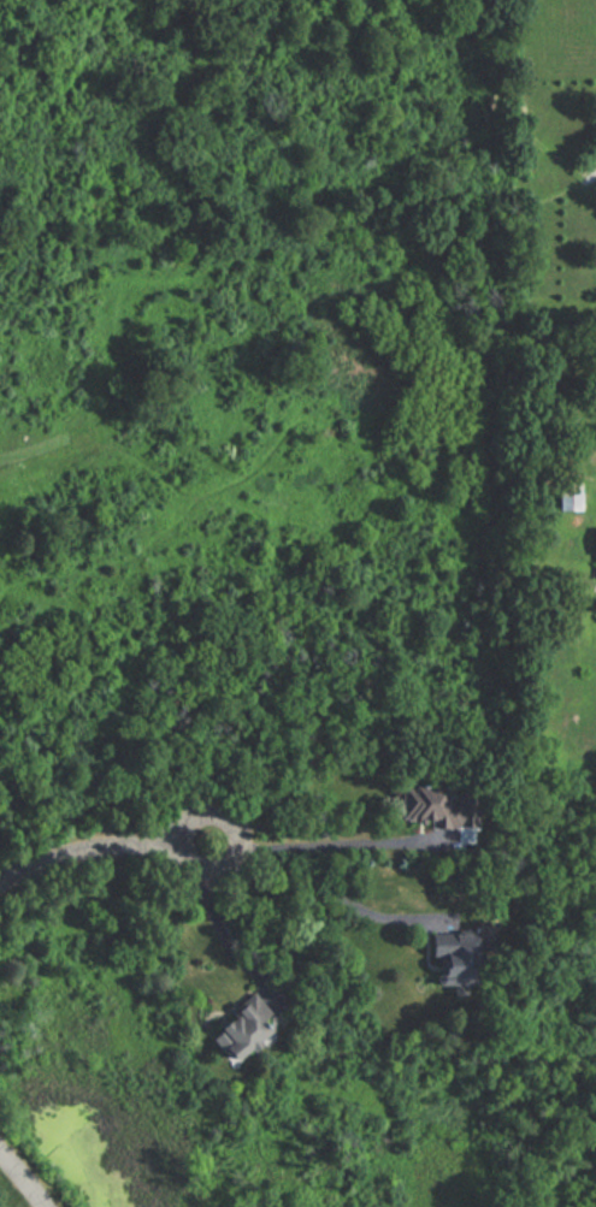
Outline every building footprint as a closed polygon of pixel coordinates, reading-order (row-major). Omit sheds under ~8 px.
[(578,510),(578,476),(558,476),(558,510),(578,510)] [(459,825),(458,786),(399,787),(399,826),(459,825)] [(468,933),(427,933),(427,985),(468,985),(468,933)] [(265,1031),(257,1021),(266,1014),(252,996),(204,1033),(226,1062),(265,1031)]
